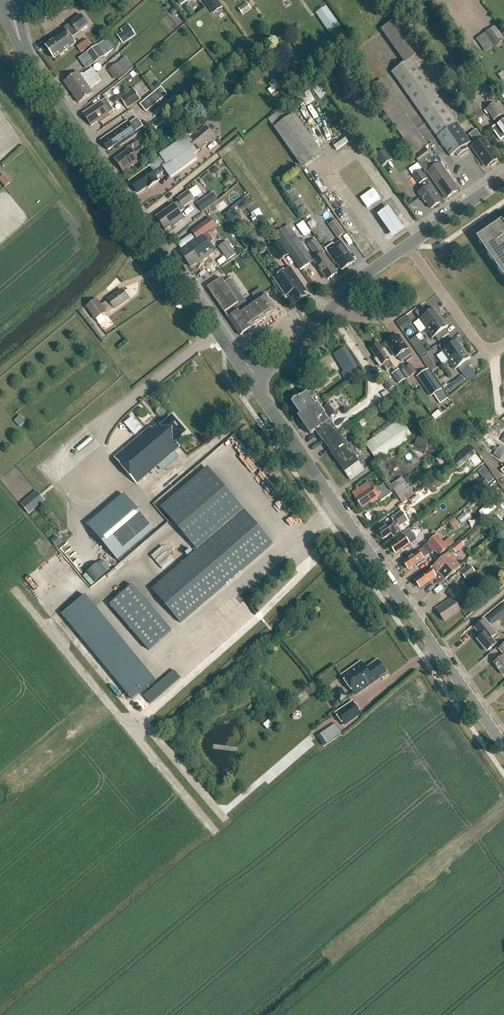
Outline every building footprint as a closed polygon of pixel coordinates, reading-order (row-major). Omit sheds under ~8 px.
[(218,0),(206,0),(212,9),(215,6),(218,11),(224,8),(218,0)] [(45,46),(46,46),(55,59),(60,56),(62,56),(64,55),(64,53),(76,45),(72,39),(80,33),(79,32),(88,26),(81,15),(70,23),(71,24),(64,28),(66,31),(45,46)] [(392,73),(450,156),(455,153),(458,157),(468,150),(466,146),(470,143),(436,93),(447,85),(399,18),(381,30),(405,64),(392,73)] [(128,25),(122,30),(123,33),(128,39),(135,35),(128,25)] [(490,29),(484,34),(494,47),(500,42),(490,29)] [(87,52),(95,63),(105,56),(97,45),(87,52)] [(110,69),(116,79),(125,74),(118,64),(110,69)] [(65,82),(72,92),(86,83),(96,74),(92,68),(83,75),(83,76),(81,77),(78,72),(65,82)] [(148,72),(144,76),(150,84),(155,80),(148,72)] [(72,92),(79,103),(93,94),(90,89),(101,81),(96,74),(86,83),(72,92)] [(272,88),(268,91),(271,94),(280,87),(274,80),(269,84),(272,88)] [(161,88),(149,98),(155,105),(167,95),(161,88)] [(141,100),(133,89),(120,98),(127,109),(141,100)] [(177,96),(170,102),(174,106),(180,101),(177,96)] [(108,114),(114,111),(106,99),(84,114),(91,126),(99,121),(100,122),(110,116),(108,114)] [(485,114),(477,102),(468,108),(476,120),(485,114)] [(495,102),(486,108),(495,120),(497,119),(499,122),(496,124),(503,136),(503,114),(495,102)] [(275,129),(302,168),(322,155),(295,115),(275,129)] [(161,118),(143,131),(149,138),(166,125),(161,118)] [(103,143),(108,150),(118,144),(120,146),(126,142),(126,141),(135,135),(135,134),(140,131),(134,123),(129,126),(120,132),(118,129),(104,138),(106,141),(103,143)] [(187,136),(160,156),(161,158),(148,167),(149,169),(130,182),(138,194),(139,193),(147,187),(148,189),(159,181),(153,174),(163,167),(170,178),(197,160),(193,155),(199,151),(197,148),(213,136),(206,128),(190,140),(187,136)] [(176,141),(169,130),(158,137),(166,148),(176,141)] [(471,147),(482,162),(484,161),(488,167),(497,160),(476,130),(469,135),(476,144),(471,147)] [(142,146),(134,152),(131,148),(115,160),(124,173),(141,162),(139,159),(147,153),(142,146)] [(427,172),(435,167),(429,159),(432,157),(426,149),(414,157),(420,165),(426,174),(427,172)] [(435,167),(427,172),(446,199),(457,192),(454,187),(456,186),(440,163),(435,167)] [(413,175),(423,190),(418,193),(425,203),(426,202),(431,209),(440,203),(436,196),(437,195),(426,180),(427,180),(420,170),(413,175)] [(0,177),(0,182),(5,187),(10,182),(3,175),(0,177)] [(367,209),(380,200),(374,190),(361,199),(367,209)] [(183,208),(194,200),(188,191),(177,199),(179,202),(157,217),(156,218),(166,231),(172,226),(173,227),(184,219),(180,213),(185,210),(183,208)] [(197,205),(202,212),(210,206),(205,199),(197,205)] [(255,203),(248,209),(253,216),(251,218),(254,222),(256,220),(257,222),(265,217),(255,203)] [(231,212),(226,215),(234,225),(238,222),(231,212)] [(181,253),(190,267),(197,262),(198,264),(216,251),(210,243),(212,242),(207,233),(210,231),(210,232),(217,227),(210,218),(192,232),(197,239),(189,245),(190,247),(181,253)] [(338,239),(339,238),(345,234),(336,221),(329,225),(338,239)] [(503,221),(483,234),(485,236),(480,239),(479,237),(478,238),(503,276),(503,222),(503,221)] [(304,222),(298,227),(305,237),(311,232),(304,222)] [(288,226),(276,234),(301,270),(309,264),(308,262),(312,259),(288,226)] [(255,233),(245,240),(251,248),(261,241),(255,233)] [(341,270),(342,271),(354,263),(349,256),(350,255),(339,238),(338,239),(340,242),(334,246),(335,249),(333,250),(330,246),(325,250),(336,265),(337,264),(341,270)] [(236,255),(227,241),(217,248),(227,261),(236,255)] [(316,241),(308,245),(317,258),(313,261),(322,274),(323,273),(327,280),(328,280),(338,274),(324,255),(325,254),(316,241)] [(279,243),(271,248),(279,259),(280,261),(288,256),(287,254),(279,243)] [(295,299),(297,302),(306,296),(304,293),(307,291),(290,267),(274,278),(286,296),(288,295),(292,301),(295,299)] [(261,280),(256,274),(246,281),(251,287),(261,280)] [(266,292),(263,294),(256,285),(249,290),(256,299),(248,305),(230,279),(224,283),(221,279),(207,288),(240,335),(251,328),(252,327),(275,310),(264,295),(266,293),(266,292)] [(108,300),(104,304),(101,306),(97,300),(87,308),(95,320),(108,310),(109,313),(115,309),(129,299),(122,290),(108,300)] [(420,320),(427,329),(442,318),(441,317),(440,313),(439,313),(435,309),(420,320)] [(442,318),(427,329),(437,343),(450,334),(446,329),(448,327),(445,323),(446,323),(443,319),(442,318)] [(399,323),(403,328),(409,324),(405,319),(399,323)] [(388,344),(392,350),(392,354),(394,356),(397,358),(398,357),(402,362),(405,360),(407,362),(413,358),(411,355),(398,336),(392,340),(390,340),(388,341),(388,344)] [(427,352),(416,336),(410,340),(421,356),(427,352)] [(439,346),(449,360),(464,349),(464,348),(462,345),(458,340),(456,342),(452,337),(439,346)] [(383,366),(387,372),(392,369),(394,371),(396,370),(379,345),(377,346),(376,345),(371,348),(372,349),(371,350),(377,360),(376,361),(380,368),(383,366)] [(464,349),(449,360),(460,374),(472,365),(469,360),(471,358),(468,354),(469,353),(466,351),(464,349)] [(350,354),(338,360),(350,379),(361,372),(350,354)] [(427,354),(421,358),(426,365),(432,361),(427,354)] [(411,363),(400,371),(406,378),(417,371),(411,363)] [(406,379),(400,371),(399,369),(392,374),(399,384),(406,379)] [(434,395),(440,404),(448,399),(428,370),(418,376),(432,396),(434,395)] [(396,386),(389,377),(383,381),(390,390),(396,386)] [(315,431),(350,481),(364,471),(318,404),(316,405),(307,393),(299,399),(296,399),(293,401),(292,403),(301,416),(298,417),(299,419),(299,420),(302,424),(303,424),(310,434),(315,431)] [(151,427),(124,450),(114,458),(136,484),(157,466),(175,452),(180,447),(175,442),(185,433),(178,425),(178,423),(175,420),(173,420),(172,418),(163,427),(160,424),(153,429),(151,427)] [(133,418),(125,424),(135,435),(142,429),(133,418)] [(401,420),(366,444),(378,461),(413,437),(401,420)] [(418,437),(414,446),(425,451),(429,442),(418,437)] [(208,468),(162,506),(199,550),(244,511),(208,468)] [(482,477),(463,494),(469,501),(488,484),(482,477)] [(402,501),(413,494),(405,482),(394,490),(402,501)] [(355,499),(362,509),(370,503),(371,504),(380,497),(383,501),(393,494),(386,483),(375,490),(372,486),(369,488),(367,484),(353,494),(356,499),(355,499)] [(503,502),(503,492),(494,500),(499,506),(503,502)] [(33,495),(21,504),(29,514),(41,504),(33,495)] [(154,530),(124,495),(88,526),(118,561),(154,530)] [(294,517),(301,514),(297,504),(290,507),(294,517)] [(152,589),(180,623),(273,545),(244,511),(199,550),(152,589)] [(392,520),(393,522),(379,532),(379,534),(379,536),(380,537),(383,538),(384,539),(391,534),(393,537),(400,532),(398,528),(408,521),(402,512),(392,520)] [(464,516),(466,520),(474,516),(472,512),(464,516)] [(421,536),(430,536),(431,525),(421,524),(421,536)] [(403,536),(390,546),(396,554),(403,549),(404,550),(410,546),(410,545),(416,540),(409,530),(402,535),(403,536)] [(50,540),(56,547),(66,539),(60,532),(50,540)] [(429,543),(439,556),(448,549),(438,536),(429,543)] [(459,541),(450,548),(455,553),(464,546),(459,541)] [(425,548),(403,562),(408,570),(417,564),(418,566),(425,561),(424,559),(430,555),(425,548)] [(414,581),(420,588),(429,582),(430,584),(437,579),(436,577),(442,573),(443,572),(448,578),(460,566),(448,553),(436,564),(436,565),(414,581)] [(470,566),(460,574),(466,581),(475,573),(470,566)] [(453,597),(452,598),(439,607),(441,609),(438,611),(444,621),(461,609),(457,603),(467,596),(460,585),(449,592),(453,597)] [(230,602),(237,613),(246,607),(250,613),(252,612),(241,594),(230,602)] [(128,615),(148,646),(160,638),(159,636),(170,629),(166,624),(153,633),(148,625),(159,617),(148,601),(128,615)] [(503,605),(487,619),(492,624),(501,616),(501,617),(503,614),(503,605)] [(213,614),(202,625),(208,630),(214,623),(223,632),(227,628),(213,614)] [(119,619),(108,628),(115,636),(126,628),(119,619)] [(475,629),(481,636),(477,640),(487,652),(496,644),(492,639),(497,634),(485,620),(475,629)] [(129,660),(141,656),(134,638),(120,643),(124,652),(126,651),(129,660)] [(184,653),(180,657),(188,664),(192,661),(184,653)] [(494,664),(503,675),(503,655),(494,664)] [(362,662),(342,676),(355,696),(377,680),(376,679),(386,672),(378,661),(366,669),(366,668),(363,670),(359,665),(361,663),(362,663),(362,662)] [(181,678),(174,671),(144,697),(151,704),(181,678)] [(104,676),(133,706),(137,701),(109,672),(104,676)] [(336,714),(344,725),(361,714),(353,702),(336,714)] [(263,725),(267,730),(275,724),(271,719),(263,725)] [(335,724),(321,733),(327,743),(341,734),(335,724)]
